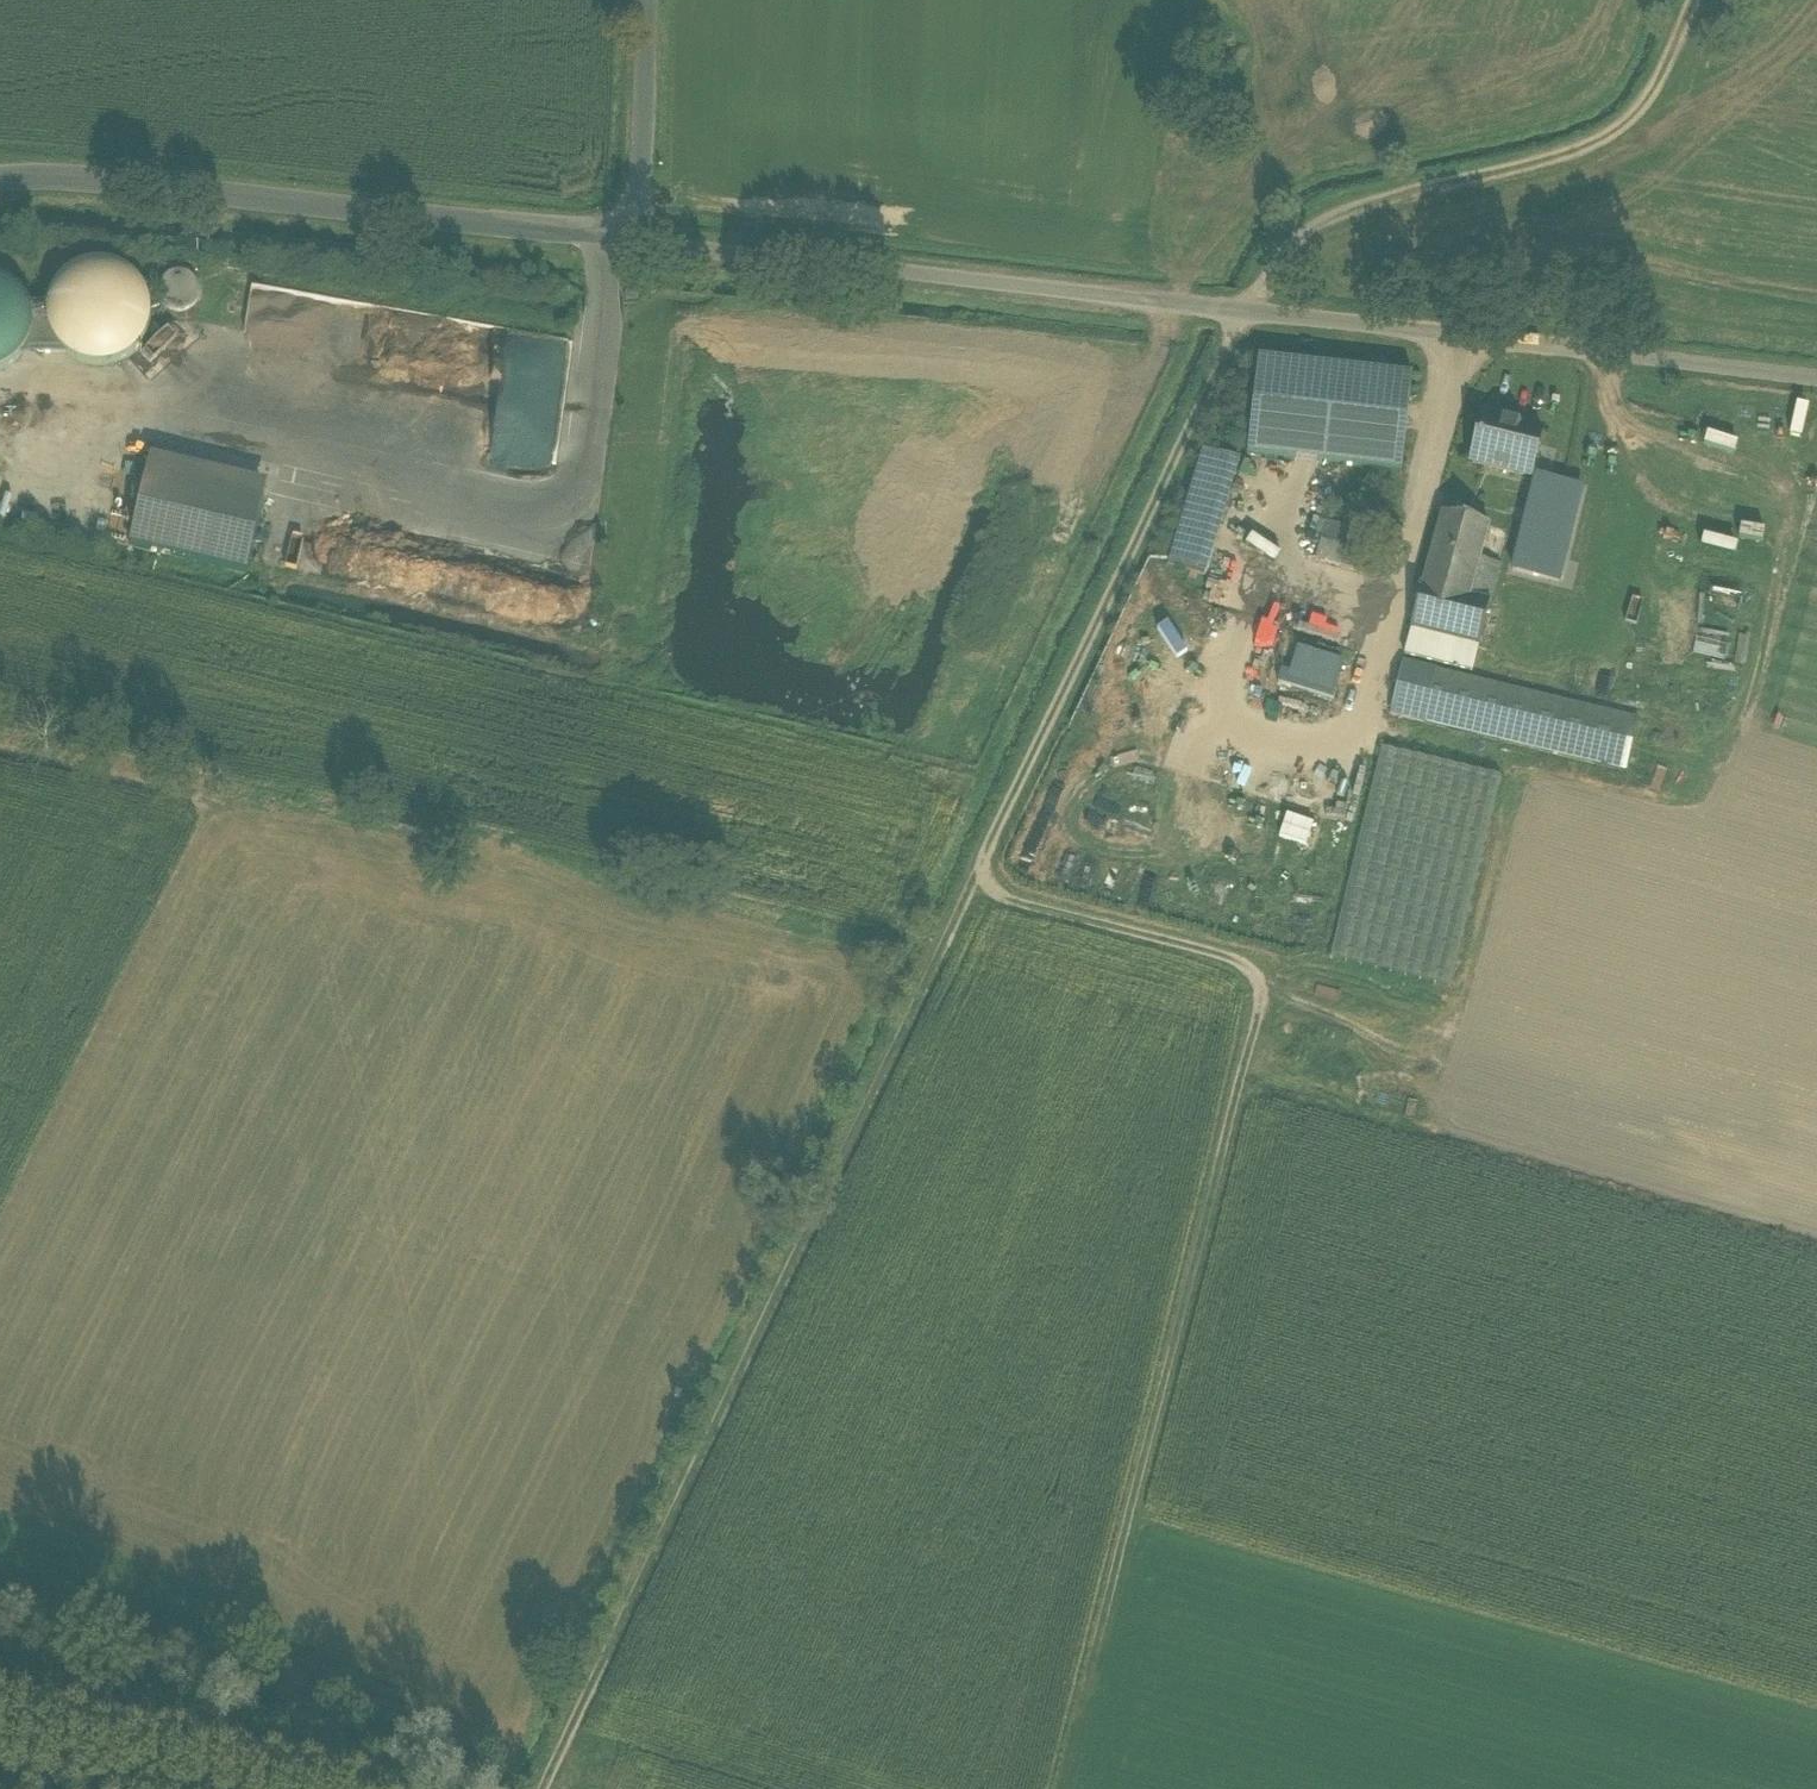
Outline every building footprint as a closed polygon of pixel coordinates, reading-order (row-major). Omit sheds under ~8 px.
[(52,311),(52,321),(54,330),(58,339),(63,347),(70,354),(78,359),(94,365),(110,365),(126,359),(139,348),(148,334),(151,317),(148,301),(141,286),(128,275),(113,268),(96,267),(80,272),(66,281),(57,295),(52,311)] [(165,309),(197,302),(190,272),(159,278),(165,309)] [(14,363),(21,357),(27,349),(30,340),(32,330),(32,321),(31,311),(23,296),(11,284),(0,279),(0,371),(14,363)] [(52,311),(31,311),(32,321),(32,330),(30,340),(27,349),(21,357),(14,363),(78,359),(70,354),(63,347),(58,339),(54,330),(52,321),(52,311)] [(177,325),(145,358),(154,368),(187,335),(177,325)] [(1413,378),(1258,360),(1248,456),(1402,473),(1413,378)] [(1541,434),(1510,426),(1511,421),(1484,414),(1472,464),(1530,479),(1541,434)] [(1240,464),(1203,453),(1169,567),(1206,578),(1240,464)] [(265,500),(148,472),(130,547),(248,575),(265,500)] [(1490,528),(1443,516),(1423,588),(1470,600),(1481,561),(1490,528)] [(1242,550),(1272,563),(1279,548),(1248,535),(1242,550)] [(1363,552),(1321,542),(1316,560),(1358,571),(1363,552)] [(1470,600),(1423,588),(1411,630),(1479,646),(1501,566),(1481,561),(1470,600)] [(1711,605),(1736,604),(1736,592),(1711,594),(1711,605)] [(1479,646),(1411,630),(1405,654),(1472,670),(1479,646)] [(1279,669),(1274,682),(1329,701),(1343,662),(1295,645),(1285,671),(1279,669)] [(1530,693),(1431,669),(1432,664),(1427,663),(1425,668),(1403,662),(1390,716),(1518,746),(1530,693)] [(1639,719),(1530,693),(1518,746),(1626,772),(1639,719)] [(1502,779),(1382,751),(1331,960),(1451,988),(1502,779)] [(1309,845),(1314,823),(1282,815),(1277,838),(1309,845)]
